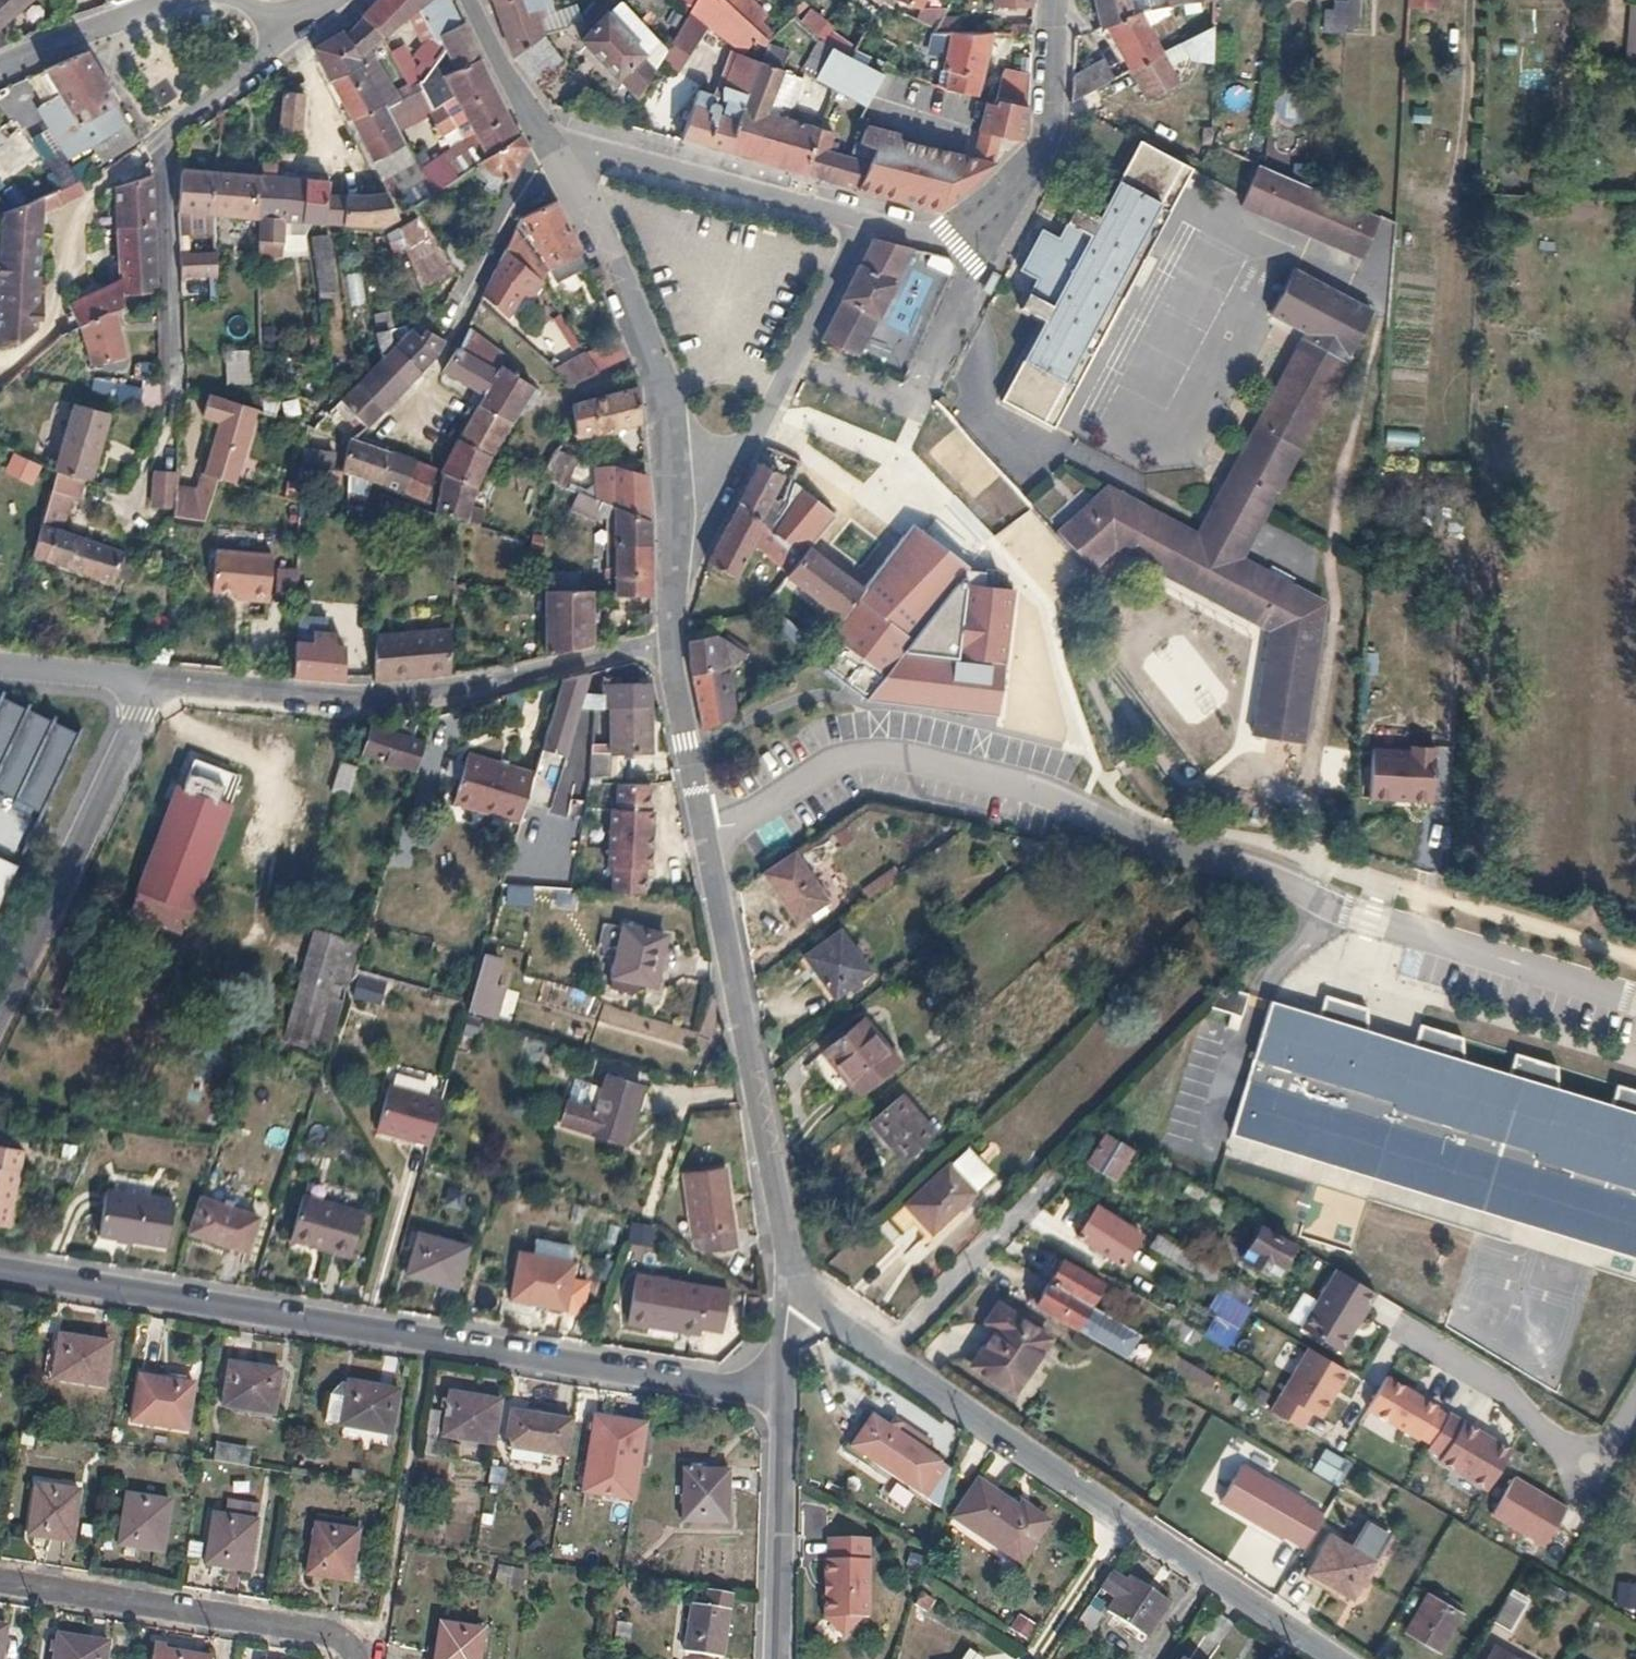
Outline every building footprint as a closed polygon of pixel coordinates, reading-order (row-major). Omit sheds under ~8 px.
[(0,29),(31,0),(0,0),(0,29)] [(457,25),(444,0),(377,0),(360,18),(381,40),(405,20),(416,11),(431,42),(421,51),(412,58),(419,64),(415,70),(422,76),(442,48),(437,37),(457,25)] [(510,59),(540,36),(566,30),(577,18),(572,5),(552,13),(540,18),(537,10),(549,6),(546,0),(488,0),(491,5),(510,59)] [(705,29),(731,48),(745,49),(756,34),(732,12),(720,1),(718,0),(694,0),(688,13),(705,29)] [(756,34),(765,41),(772,35),(758,22),(763,15),(747,0),(722,0),(720,1),(732,12),(756,34)] [(857,10),(867,18),(869,19),(878,5),(870,0),(845,0),(844,2),(845,3),(857,10)] [(878,3),(890,11),(893,7),(915,17),(917,12),(918,12),(923,0),(880,0),(878,3)] [(1144,11),(1138,0),(1129,0),(1126,0),(1092,0),(1099,28),(1104,29),(1134,13),(1144,11)] [(1165,8),(1210,1),(1210,0),(1164,0),(1165,8)] [(1321,32),(1342,33),(1343,29),(1344,1),(1331,0),(1330,11),(1322,11),(1321,32)] [(1343,29),(1361,30),(1363,0),(1344,0),(1344,1),(1343,29)] [(1406,9),(1433,10),(1434,0),(1406,0),(1406,9)] [(635,101),(657,63),(663,52),(618,2),(578,42),(614,81),(615,80),(635,101)] [(853,15),(857,10),(845,3),(844,2),(842,7),(846,10),(853,15)] [(540,18),(552,13),(549,6),(537,10),(540,18)] [(1104,29),(1127,72),(1160,54),(1152,39),(1170,28),(1161,9),(1144,11),(1134,13),(1104,29)] [(416,11),(405,20),(421,51),(431,42),(416,11)] [(805,11),(797,22),(814,37),(822,27),(823,25),(805,11)] [(932,31),(939,19),(928,11),(921,25),(932,31)] [(705,29),(688,13),(663,52),(657,63),(676,75),(705,29)] [(379,107),(381,111),(397,102),(391,93),(366,51),(381,40),(360,18),(342,37),(339,33),(311,51),(327,85),(358,69),(379,107)] [(483,159),(514,138),(506,121),(476,63),(478,61),(460,24),(457,25),(437,37),(442,48),(422,76),(418,80),(415,85),(418,92),(409,96),(402,100),(397,102),(381,111),(392,134),(423,118),(437,139),(452,129),(461,143),(471,137),(483,159)] [(1029,32),(1029,26),(1008,24),(1007,36),(1028,36),(1029,32)] [(822,27),(814,37),(820,42),(822,44),(831,31),(823,25),(822,27)] [(1205,29),(1180,43),(1188,60),(1210,62),(1209,28),(1205,29)] [(822,44),(829,49),(838,37),(831,31),(822,44)] [(840,58),(847,61),(856,44),(841,35),(832,51),(840,58)] [(976,98),(990,35),(930,35),(926,55),(943,58),(940,72),(946,74),(943,91),(976,98)] [(540,36),(510,59),(520,71),(529,83),(558,60),(540,36)] [(415,85),(418,80),(397,38),(383,45),(404,87),(409,96),(418,92),(415,85)] [(801,75),(863,109),(880,78),(847,61),(840,58),(832,51),(829,49),(822,44),(820,42),(801,75)] [(740,108),(775,119),(779,108),(790,111),(799,80),(780,75),(780,73),(778,73),(783,56),(763,48),(740,108)] [(98,166),(137,143),(117,108),(83,52),(40,72),(55,96),(36,107),(68,161),(89,148),(98,166)] [(696,92),(677,142),(724,154),(740,108),(756,64),(733,54),(720,89),(720,100),(696,92)] [(1160,54),(1127,72),(1143,102),(1175,85),(1160,54)] [(1100,61),(1070,77),(1069,102),(1111,80),(1100,61)] [(327,85),(348,123),(379,107),(358,69),(327,85)] [(946,74),(940,72),(937,89),(943,91),(946,74)] [(994,99),(1025,105),(1026,92),(1027,78),(1000,73),(994,99)] [(402,100),(409,96),(404,87),(397,90),(402,100)] [(397,102),(402,100),(397,90),(391,93),(397,102)] [(301,96),(282,94),(281,93),(277,123),(276,133),(298,135),(301,96)] [(976,129),(996,135),(1017,140),(1025,105),(994,99),(990,105),(982,101),(976,129)] [(391,198),(406,190),(422,179),(417,171),(402,147),(400,148),(392,134),(381,111),(379,107),(348,123),(375,172),(384,185),(391,198)] [(775,119),(740,108),(724,154),(767,166),(817,181),(825,153),(830,135),(775,119)] [(864,165),(853,191),(885,199),(938,212),(990,165),(969,160),(894,143),(896,137),(861,129),(854,145),(870,152),(864,165)] [(969,160),(990,165),(993,150),(996,135),(976,129),(973,143),(969,160)] [(1200,144),(1208,145),(1209,129),(1200,129),(1200,144)] [(468,170),(483,159),(471,137),(461,143),(438,156),(453,180),(468,170)] [(517,137),(514,138),(483,159),(468,170),(483,184),(480,190),(498,199),(523,149),(517,137)] [(1034,280),(1024,297),(1018,309),(1040,322),(998,401),(1051,429),(1189,171),(1137,143),(1094,223),(1071,210),(1063,224),(1056,240),(1039,230),(1017,270),(1034,280)] [(870,152),(854,145),(852,144),(846,159),(864,165),(870,152)] [(825,153),(817,181),(853,191),(864,165),(846,159),(825,153)] [(83,169),(90,166),(92,165),(88,158),(67,170),(58,155),(43,164),(57,191),(73,183),(82,179),(83,169)] [(422,179),(432,193),(453,180),(438,156),(417,171),(422,179)] [(1359,258),(1377,218),(1336,200),(1307,188),(1260,168),(1255,166),(1238,207),(1359,258)] [(259,178),(273,179),(274,168),(259,167),(257,178),(259,178)] [(204,242),(212,242),(211,218),(212,187),(213,175),(178,172),(175,203),(175,216),(176,233),(204,234),(204,242)] [(253,221),(253,219),(257,178),(213,175),(212,187),(211,218),(221,218),(220,227),(235,228),(235,220),(253,221)] [(70,320),(74,330),(77,328),(95,319),(113,312),(122,308),(121,299),(155,294),(152,239),(149,177),(112,189),(112,196),(117,282),(65,305),(68,313),(62,315),(65,321),(70,320)] [(278,221),(282,180),(273,179),(259,178),(257,178),(253,219),(256,220),(278,221)] [(422,179),(406,190),(415,206),(433,195),(432,193),(422,179)] [(256,220),(256,259),(279,260),(280,251),(304,251),(302,236),(308,226),(321,227),(325,197),(327,184),(282,180),(278,221),(256,220)] [(57,191),(31,202),(5,213),(0,214),(0,349),(13,348),(32,335),(33,333),(33,323),(34,317),(41,317),(42,297),(35,297),(36,266),(39,215),(57,208),(78,198),(73,183),(57,191)] [(325,197),(321,227),(340,228),(344,198),(325,197)] [(344,198),(340,228),(379,230),(395,221),(383,197),(361,199),(344,198)] [(517,220),(545,272),(547,271),(552,282),(583,266),(551,203),(517,220)] [(1056,240),(1063,224),(1047,215),(1039,230),(1056,240)] [(441,257),(415,218),(394,231),(402,249),(421,294),(451,272),(441,257)] [(402,249),(394,231),(382,238),(389,254),(402,249)] [(520,268),(539,284),(545,272),(510,232),(502,252),(520,268)] [(204,234),(176,233),(177,252),(204,252),(204,242),(204,234)] [(332,293),(325,237),(308,239),(316,302),(325,301),(325,295),(332,293)] [(441,257),(451,272),(457,281),(472,251),(448,239),(441,257)] [(891,284),(909,250),(871,240),(857,267),(855,266),(837,301),(839,302),(818,342),(854,357),(874,319),(875,320),(893,285),(891,284)] [(212,255),(212,242),(204,242),(204,252),(204,255),(212,255)] [(502,252),(479,298),(504,320),(513,308),(522,296),(528,300),(538,287),(539,284),(520,268),(502,252)] [(205,304),(215,304),(212,255),(204,255),(177,256),(179,281),(205,281),(205,304)] [(343,274),(352,306),(366,302),(357,270),(343,274)] [(1007,287),(1024,297),(1034,280),(1017,270),(1007,287)] [(1287,586),(1265,573),(1239,559),(1370,313),(1291,270),(1268,314),(1303,333),(1194,535),(1105,488),(1057,534),(1089,570),(1112,549),(1267,632),(1250,737),(1300,744),(1322,605),(1287,586)] [(522,296),(513,308),(518,312),(528,300),(522,296)] [(95,319),(77,328),(88,368),(99,366),(100,371),(105,374),(120,371),(124,367),(122,360),(124,360),(113,312),(95,319)] [(375,335),(391,330),(386,312),(370,316),(375,335)] [(568,352),(577,346),(556,316),(549,320),(568,352)] [(390,349),(416,375),(429,361),(435,355),(442,342),(425,333),(429,327),(419,320),(405,333),(390,349)] [(403,327),(403,328),(410,326),(408,320),(401,322),(403,327)] [(378,360),(405,387),(416,375),(390,349),(405,333),(403,328),(403,327),(391,330),(375,335),(372,336),(378,360)] [(494,374),(498,368),(503,361),(464,330),(454,350),(494,374)] [(517,341),(532,354),(539,347),(525,333),(517,341)] [(583,356),(594,374),(623,360),(614,341),(583,356)] [(574,360),(583,356),(577,346),(568,352),(574,360)] [(532,354),(544,365),(551,359),(552,358),(539,347),(532,354)] [(465,403),(474,408),(494,374),(454,350),(439,373),(472,393),(465,403)] [(223,387),(253,386),(253,352),(222,353),(223,387)] [(551,359),(544,365),(568,387),(594,374),(583,356),(574,360),(560,368),(551,359)] [(352,419),(364,430),(405,387),(378,360),(377,362),(351,388),(331,408),(348,424),(352,419)] [(455,441),(488,459),(514,414),(520,404),(527,408),(536,393),(498,368),(494,374),(474,408),(455,441)] [(569,406),(571,432),(572,441),(588,438),(639,426),(635,389),(569,406)] [(191,496),(185,521),(200,523),(215,481),(241,489),(244,479),(234,475),(253,412),(229,405),(205,398),(202,408),(218,413),(203,469),(193,495),(191,496)] [(113,409),(112,417),(112,420),(126,424),(130,405),(106,399),(103,408),(113,409)] [(259,406),(260,415),(288,424),(293,408),(275,402),(272,410),(259,406)] [(309,431),(331,408),(330,402),(314,415),(293,408),(288,424),(303,429),(309,431)] [(53,474),(81,482),(88,484),(107,416),(71,408),(52,473),(53,474)] [(358,435),(364,430),(352,419),(348,424),(358,435)] [(1387,445),(1420,446),(1421,431),(1388,430),(1387,445)] [(378,487),(388,455),(351,442),(347,441),(342,466),(340,475),(345,476),(368,483),(378,487)] [(441,476),(432,516),(455,521),(478,528),(483,513),(468,509),(475,486),(488,459),(455,441),(439,475),(441,476)] [(33,484),(41,464),(11,451),(3,471),(33,484)] [(314,470),(329,473),(330,465),(331,456),(300,452),(298,470),(314,470)] [(546,463),(538,479),(552,485),(562,490),(575,463),(554,453),(546,463)] [(400,495),(411,463),(388,455),(378,487),(400,495)] [(432,472),(411,463),(400,495),(428,507),(431,493),(425,491),(432,472)] [(337,474),(340,475),(342,466),(330,465),(329,473),(337,474)] [(735,505),(737,506),(760,525),(751,545),(785,576),(797,560),(791,554),(766,532),(780,509),(779,508),(767,501),(774,487),(779,478),(756,465),(735,505)] [(598,505),(648,524),(644,477),(610,468),(597,470),(598,505)] [(297,493),(303,494),(304,489),(305,489),(306,483),(336,486),(337,474),(329,473),(314,470),(298,470),(297,493)] [(149,509),(171,510),(172,491),(173,480),(173,474),(152,473),(149,509)] [(53,474),(38,529),(51,533),(41,561),(110,587),(113,578),(120,562),(121,556),(60,533),(69,499),(76,501),(81,482),(53,474)] [(344,483),(366,491),(368,483),(345,476),(344,483)] [(100,480),(98,488),(119,494),(123,487),(100,480)] [(173,480),(172,491),(180,492),(181,480),(173,480)] [(344,483),(344,492),(364,498),(366,491),(344,483)] [(786,494),(782,502),(793,510),(805,495),(790,483),(786,494)] [(767,501),(779,508),(782,502),(786,494),(774,487),(767,501)] [(172,491),(171,510),(171,520),(185,521),(191,496),(180,492),(172,491)] [(296,505),(296,520),(305,520),(306,494),(303,494),(297,493),(296,505)] [(603,571),(602,580),(612,581),(612,595),(648,596),(648,524),(598,505),(575,495),(568,511),(593,522),(595,517),(603,520),(611,523),(612,571),(604,571),(603,571)] [(766,532),(791,554),(797,560),(806,550),(833,517),(805,495),(793,510),(782,502),(779,508),(780,509),(766,532)] [(760,525),(737,506),(706,564),(732,581),(751,545),(760,525)] [(611,523),(603,520),(604,571),(612,571),(611,523)] [(909,545),(918,531),(909,524),(900,537),(909,545)] [(822,671),(864,702),(969,714),(971,701),(997,704),(1010,590),(993,588),(980,586),(981,573),(964,571),(966,567),(918,531),(909,545),(900,537),(859,591),(838,621),(827,636),(841,647),(822,671)] [(534,544),(527,544),(527,550),(538,552),(540,539),(535,538),(534,544)] [(797,560),(785,576),(783,579),(838,621),(859,591),(806,550),(797,560)] [(208,594),(232,596),(245,597),(245,602),(266,604),(270,558),(212,553),(208,594)] [(120,562),(113,578),(125,583),(131,566),(120,562)] [(1270,566),(1265,573),(1287,586),(1291,578),(1270,566)] [(981,573),(980,586),(993,588),(995,570),(982,569),(981,573)] [(443,595),(451,595),(451,586),(451,583),(444,583),(443,595)] [(451,586),(451,595),(459,596),(460,586),(451,586)] [(542,593),(543,658),(590,647),(588,594),(542,593)] [(634,619),(638,636),(644,634),(649,628),(649,614),(634,619)] [(372,638),(370,682),(448,676),(449,632),(372,638)] [(292,646),(292,678),(341,682),(343,650),(332,649),(332,637),(313,635),(309,638),(309,647),(292,646)] [(332,649),(343,650),(343,638),(332,637),(332,649)] [(687,669),(725,667),(721,641),(712,637),(686,642),(687,669)] [(721,641),(725,667),(744,657),(721,641)] [(725,667),(687,669),(701,731),(725,723),(733,716),(725,667)] [(586,675),(557,682),(537,751),(560,758),(563,754),(576,709),(580,695),(586,675)] [(605,711),(647,709),(647,686),(616,686),(616,679),(602,679),(597,683),(597,697),(592,696),(591,710),(605,711)] [(580,695),(576,709),(591,710),(592,696),(580,695)] [(0,701),(0,807),(27,820),(31,812),(37,814),(74,736),(0,701)] [(997,704),(971,701),(969,714),(996,717),(997,704)] [(607,755),(619,754),(648,754),(647,709),(605,711),(606,746),(607,755)] [(390,721),(385,721),(381,734),(365,729),(357,755),(413,772),(421,746),(406,742),(410,728),(390,721)] [(587,764),(587,767),(605,768),(605,779),(618,779),(619,754),(607,755),(606,746),(600,746),(600,753),(588,752),(587,764)] [(1369,750),(1366,799),(1391,800),(1391,798),(1404,798),(1404,801),(1429,802),(1432,748),(1407,747),(1407,752),(1369,750)] [(564,801),(569,802),(569,792),(563,791),(564,782),(570,782),(571,766),(560,758),(537,751),(498,886),(529,889),(534,864),(519,862),(533,816),(539,817),(543,803),(561,808),(564,801)] [(514,824),(528,776),(464,756),(450,805),(514,824)] [(180,791),(221,806),(233,778),(191,763),(180,791)] [(569,792),(569,802),(582,804),(585,799),(586,786),(587,767),(587,764),(571,763),(571,766),(570,782),(564,782),(563,791),(569,792)] [(353,770),(336,765),(328,793),(338,797),(345,799),(353,770)] [(587,767),(586,786),(594,786),(595,779),(605,779),(605,768),(587,767)] [(645,786),(614,786),(614,811),(609,811),(609,867),(613,867),(613,895),(627,895),(645,896),(645,870),(650,870),(650,813),(645,813),(645,786)] [(221,806),(180,791),(174,789),(127,914),(178,933),(227,808),(221,806)] [(9,870),(6,868),(27,820),(0,807),(0,889),(9,870)] [(825,902),(791,853),(760,875),(794,924),(825,902)] [(322,937),(325,930),(313,926),(311,934),(322,937)] [(662,937),(619,929),(607,989),(632,994),(634,983),(652,986),(662,937)] [(355,938),(325,930),(322,937),(311,934),(283,1035),(286,1036),(285,1041),(306,1047),(308,1040),(326,1045),(355,938)] [(837,931),(801,957),(807,966),(802,970),(811,982),(816,978),(832,1000),(847,989),(849,993),(859,986),(857,981),(867,974),(857,960),(861,956),(852,941),(846,945),(837,931)] [(483,955),(466,1014),(492,1022),(501,992),(491,988),(499,961),(483,955)] [(370,979),(356,975),(351,990),(365,995),(370,979)] [(1240,1018),(1247,995),(1222,987),(1203,1007),(1240,1018)] [(1267,1002),(1226,1133),(1635,1260),(1635,1091),(1614,1085),(1607,1106),(1555,1090),(1554,1066),(1512,1053),(1506,1075),(1460,1061),(1460,1038),(1417,1025),(1410,1047),(1365,1032),(1364,1009),(1322,996),(1315,1016),(1267,1002)] [(820,1054),(857,1098),(897,1065),(860,1021),(820,1054)] [(555,1065),(588,1075),(593,1058),(560,1047),(555,1065)] [(602,1079),(613,1082),(615,1077),(604,1073),(602,1079)] [(640,1090),(613,1082),(602,1079),(592,1113),(581,1109),(587,1087),(572,1081),(558,1125),(622,1146),(640,1090)] [(373,1132),(425,1146),(437,1101),(386,1086),(373,1132)] [(932,1136),(899,1097),(867,1124),(900,1164),(932,1136)] [(1111,1180),(1129,1152),(1103,1137),(1086,1165),(1111,1180)] [(6,1230),(19,1153),(0,1150),(0,1229),(6,1230)] [(989,1177),(964,1150),(904,1207),(930,1235),(989,1177)] [(733,1248),(728,1211),(723,1211),(721,1197),(726,1196),(722,1170),(680,1175),(690,1237),(698,1236),(700,1252),(733,1248)] [(1224,1205),(1185,1182),(1178,1194),(1217,1217),(1224,1205)] [(171,1203),(104,1192),(96,1239),(163,1249),(171,1203)] [(359,1214),(299,1198),(287,1242),(347,1259),(359,1214)] [(198,1201),(186,1234),(244,1253),(256,1219),(198,1201)] [(1138,1236),(1094,1208),(1074,1238),(1118,1266),(1138,1236)] [(629,1240),(650,1245),(655,1223),(634,1219),(629,1240)] [(1257,1228),(1245,1248),(1253,1253),(1245,1265),(1272,1281),(1291,1248),(1257,1228)] [(464,1248),(408,1233),(404,1248),(412,1250),(405,1276),(453,1290),(464,1248)] [(1251,1292),(1153,1235),(1146,1247),(1197,1276),(1201,1270),(1221,1282),(1217,1290),(1242,1306),(1251,1292)] [(698,1236),(690,1237),(691,1247),(700,1252),(698,1236)] [(1253,1253),(1245,1248),(1238,1261),(1245,1265),(1253,1253)] [(570,1264),(516,1254),(508,1300),(563,1311),(570,1264)] [(1059,1262),(1047,1283),(1087,1307),(1100,1286),(1059,1262)] [(1371,1293),(1332,1269),(1296,1328),(1336,1352),(1371,1293)] [(626,1323),(647,1326),(649,1319),(676,1323),(674,1330),(696,1334),(697,1327),(719,1330),(725,1292),(633,1277),(626,1323)] [(1087,1307),(1047,1283),(1033,1306),(1074,1329),(1087,1307)] [(744,1320),(756,1320),(757,1301),(745,1300),(744,1320)] [(1011,1395),(1046,1340),(996,1307),(985,1323),(995,1330),(970,1368),(1011,1395)] [(1123,1358),(1136,1335),(1087,1307),(1074,1329),(1123,1358)] [(1200,1335),(1171,1318),(1162,1331),(1191,1349),(1194,1345),(1200,1335)] [(649,1319),(647,1326),(674,1330),(676,1323),(649,1319)] [(1200,1335),(1194,1345),(1225,1364),(1226,1362),(1237,1369),(1243,1360),(1226,1350),(1200,1335)] [(58,1338),(56,1353),(51,1381),(101,1389),(108,1346),(58,1338)] [(1347,1374),(1305,1349),(1268,1413),(1301,1432),(1312,1414),(1321,1420),(1347,1374)] [(51,1381),(56,1353),(47,1351),(42,1380),(51,1381)] [(1212,1380),(1172,1356),(1167,1365),(1183,1374),(1185,1372),(1209,1387),(1212,1380)] [(272,1417),(278,1374),(226,1366),(221,1409),(272,1417)] [(184,1433),(192,1386),(136,1378),(129,1425),(184,1433)] [(1415,1441),(1434,1408),(1383,1378),(1364,1410),(1415,1441)] [(397,1393),(344,1385),(342,1400),(327,1398),(323,1425),(336,1427),(336,1429),(366,1434),(364,1445),(387,1449),(397,1393)] [(342,1400),(344,1385),(338,1385),(327,1398),(342,1400)] [(491,1447),(498,1403),(447,1395),(446,1403),(439,1403),(439,1410),(445,1411),(440,1439),(491,1447)] [(436,1416),(422,1414),(416,1457),(431,1459),(434,1444),(432,1444),(436,1416)] [(1436,1462),(1483,1491),(1507,1451),(1445,1414),(1424,1449),(1438,1458),(1436,1462)] [(564,1459),(569,1424),(508,1415),(503,1449),(509,1450),(533,1454),(564,1459)] [(937,1510),(948,1473),(869,1419),(849,1449),(937,1510)] [(632,1496),(643,1428),(591,1420),(580,1488),(632,1496)] [(1311,1470),(1337,1485),(1352,1461),(1325,1445),(1311,1470)] [(212,1465),(244,1470),(247,1453),(214,1448),(212,1465)] [(533,1454),(509,1450),(508,1458),(532,1462),(533,1454)] [(723,1525),(724,1474),(681,1473),(680,1524),(723,1525)] [(1227,1503),(1297,1546),(1315,1517),(1245,1474),(1227,1503)] [(1510,1477),(1488,1515),(1540,1546),(1562,1509),(1510,1477)] [(1047,1523),(1029,1512),(1026,1517),(1017,1510),(989,1492),(977,1483),(951,1520),(1019,1565),(1047,1523)] [(69,1545),(77,1494),(33,1487),(26,1539),(69,1545)] [(159,1555),(168,1505),(124,1498),(116,1548),(159,1555)] [(246,1574),(258,1508),(226,1503),(223,1518),(210,1516),(203,1568),(246,1574)] [(1026,1517),(1029,1512),(1020,1505),(1017,1510),(1026,1517)] [(347,1584),(357,1525),(314,1519),(305,1577),(347,1584)] [(1349,1550),(1365,1523),(1358,1519),(1343,1546),(1349,1550)] [(1388,1537),(1365,1523),(1349,1550),(1343,1546),(1328,1537),(1306,1576),(1351,1601),(1388,1537)] [(830,1623),(848,1639),(860,1623),(866,1623),(866,1545),(826,1545),(827,1565),(823,1566),(823,1623),(830,1623)] [(1124,1584),(1109,1574),(1098,1590),(1113,1600),(1105,1614),(1144,1639),(1167,1605),(1127,1579),(1124,1584)] [(1635,1588),(1615,1585),(1611,1606),(1632,1609),(1635,1588)] [(1510,1591),(1491,1624),(1507,1633),(1527,1601),(1510,1591)] [(730,1596),(704,1592),(703,1603),(695,1601),(693,1608),(689,1607),(682,1654),(713,1658),(720,1658),(730,1596)] [(1452,1603),(1435,1593),(1431,1600),(1447,1610),(1452,1603)] [(926,1615),(932,1605),(919,1596),(913,1606),(926,1615)] [(1431,1600),(1426,1597),(1404,1634),(1437,1653),(1459,1617),(1447,1610),(1431,1600)] [(1092,1599),(1073,1628),(1086,1637),(1101,1618),(1097,1615),(1103,1607),(1092,1599)] [(1019,1613),(1010,1628),(1027,1638),(1037,1623),(1019,1613)] [(845,1643),(848,1639),(830,1623),(823,1623),(845,1643)] [(481,1633),(437,1626),(432,1658),(477,1658),(481,1633)] [(23,1632),(0,1628),(0,1658),(19,1658),(23,1632)] [(106,1645),(56,1637),(55,1645),(48,1644),(46,1655),(53,1656),(52,1658),(104,1658),(106,1645)] [(1492,1649),(1486,1658),(1508,1658),(1492,1649)] [(151,1651),(150,1658),(207,1658),(151,1651)]
